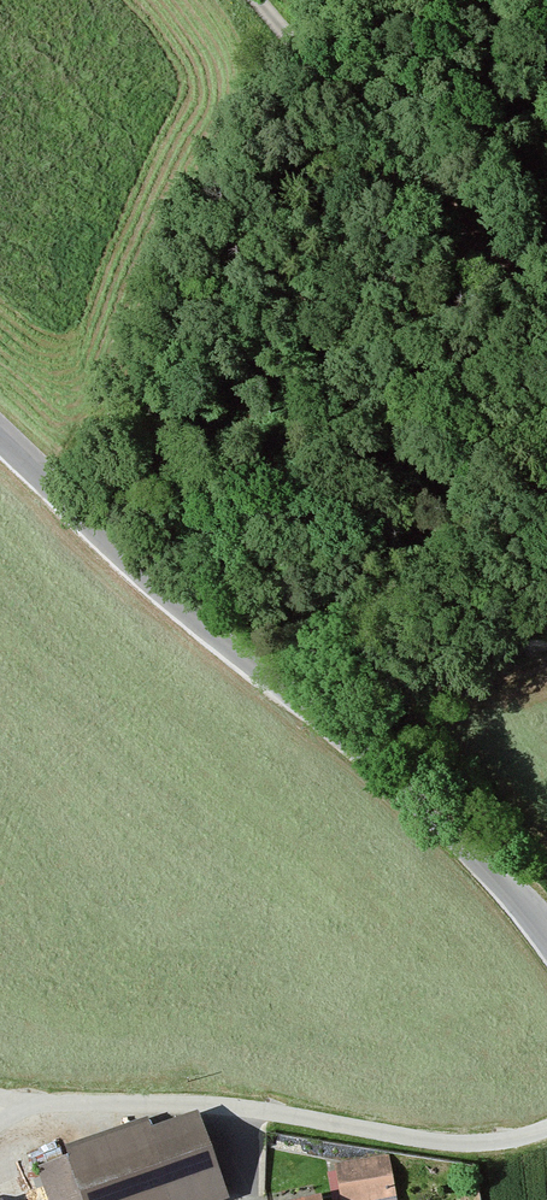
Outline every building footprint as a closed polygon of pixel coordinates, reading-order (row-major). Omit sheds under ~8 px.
[(56,1159),(70,1199),(217,1199),(187,1113),(56,1159)] [(328,1170),(333,1199),(390,1199),(383,1160),(328,1170)]
